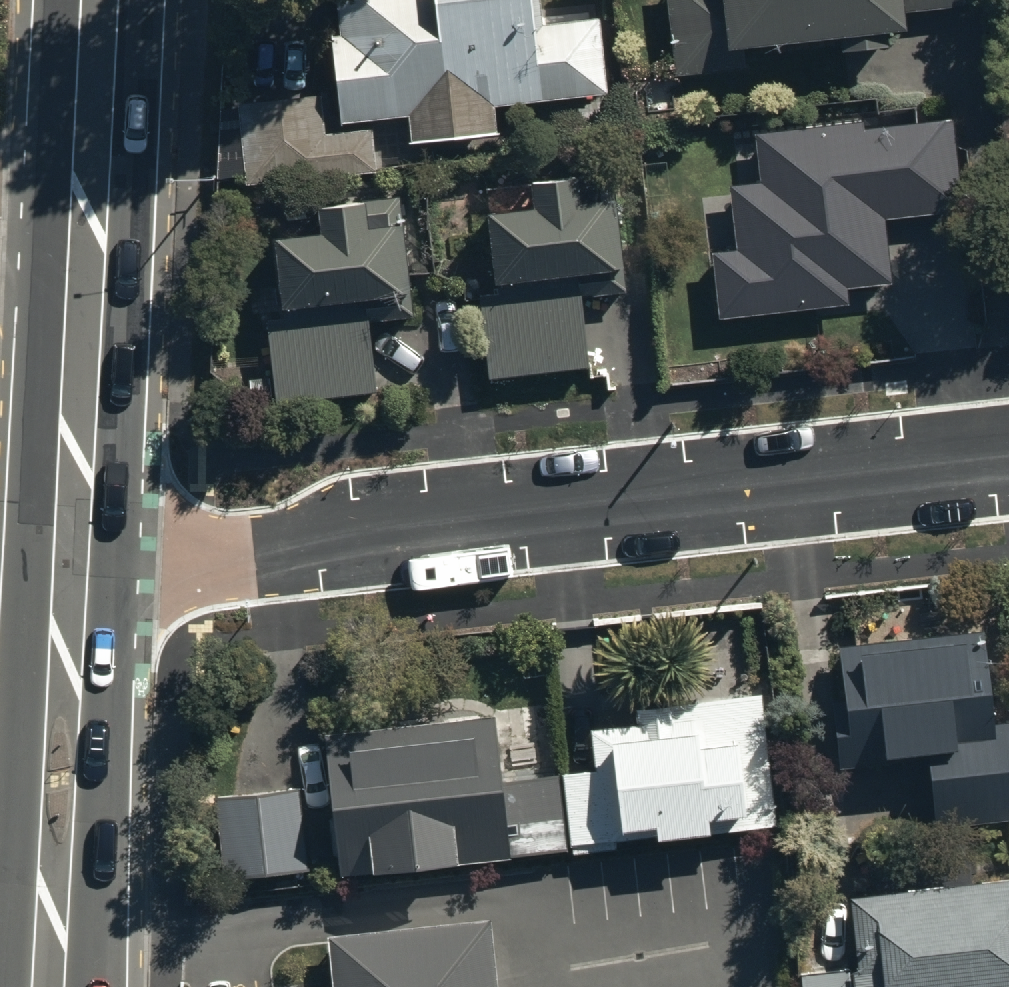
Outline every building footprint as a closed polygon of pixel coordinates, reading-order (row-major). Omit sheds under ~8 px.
[(340,133),(408,127),(410,156),(498,148),(495,117),(607,107),(598,6),(538,12),(537,0),(328,0),(340,133)] [(675,87),(729,81),(727,67),(838,56),(840,68),(887,63),(886,51),(907,49),(904,19),(980,11),(978,0),(667,0),(675,87)] [(239,108),(246,193),(377,183),(373,137),(322,141),(319,102),(239,108)] [(897,122),(904,194),(957,189),(949,117),(897,122)] [(875,148),(786,157),(789,193),(700,202),(712,324),(664,329),(668,367),(725,361),(721,322),(891,304),(875,148)] [(477,286),(488,371),(587,360),(579,289),(625,284),(615,199),(579,203),(576,177),(529,182),(532,207),(485,213),(493,285),(477,286)] [(282,314),(267,316),(276,398),(376,386),(367,315),(412,310),(398,190),(361,194),(362,203),(319,209),(322,233),(273,239),(282,314)] [(839,657),(845,706),(832,708),(840,777),(883,772),(884,776),(927,771),(934,836),(1008,828),(1008,730),(992,732),(984,659),(972,660),(970,642),(839,657)] [(655,846),(656,856),(711,851),(710,838),(734,836),(735,846),(777,842),(763,700),(671,710),(671,715),(636,719),(637,733),(628,734),(628,729),(604,731),(604,738),(590,740),(594,776),(562,779),(571,864),(610,860),(609,851),(655,846)] [(492,716),(326,734),(322,734),(337,875),(371,872),(372,882),(458,873),(457,862),(566,851),(558,775),(500,782),(492,716)] [(301,788),(214,794),(221,878),(307,871),(301,788)] [(851,905),(858,981),(850,982),(851,986),(1008,986),(1008,890),(851,905)] [(488,924),(330,940),(335,986),(494,986),(488,924)]
